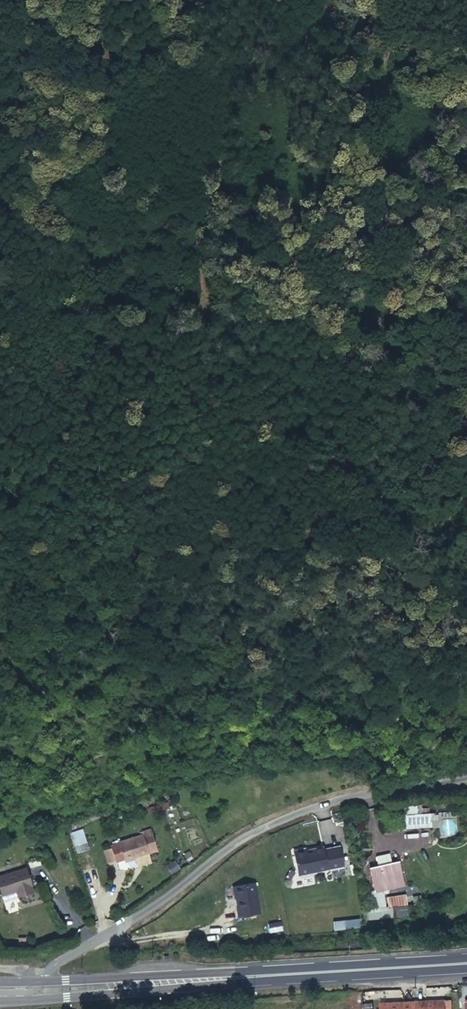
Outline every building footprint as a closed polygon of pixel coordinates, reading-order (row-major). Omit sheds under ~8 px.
[(434,807),(385,812),(386,822),(435,818),(434,807)] [(442,820),(442,835),(456,835),(456,820),(442,820)] [(72,831),(76,853),(87,851),(84,829),(72,831)] [(149,855),(158,852),(151,831),(101,848),(107,865),(133,857),(137,868),(152,863),(149,855)] [(300,847),(288,849),(293,873),(338,864),(334,844),(318,848),(318,846),(305,848),(305,850),(303,850),(302,849),(300,847)] [(396,860),(368,869),(376,892),(404,884),(396,860)] [(0,879),(0,898),(10,895),(11,901),(26,897),(25,891),(28,890),(22,872),(0,879)] [(249,882),(228,886),(233,908),(232,908),(234,916),(255,912),(249,882)] [(388,906),(406,906),(406,895),(388,896),(388,906)] [(334,930),(360,928),(360,919),(333,921),(334,930)] [(452,1000),(379,1001),(379,1008),(452,1008),(452,1000)]
